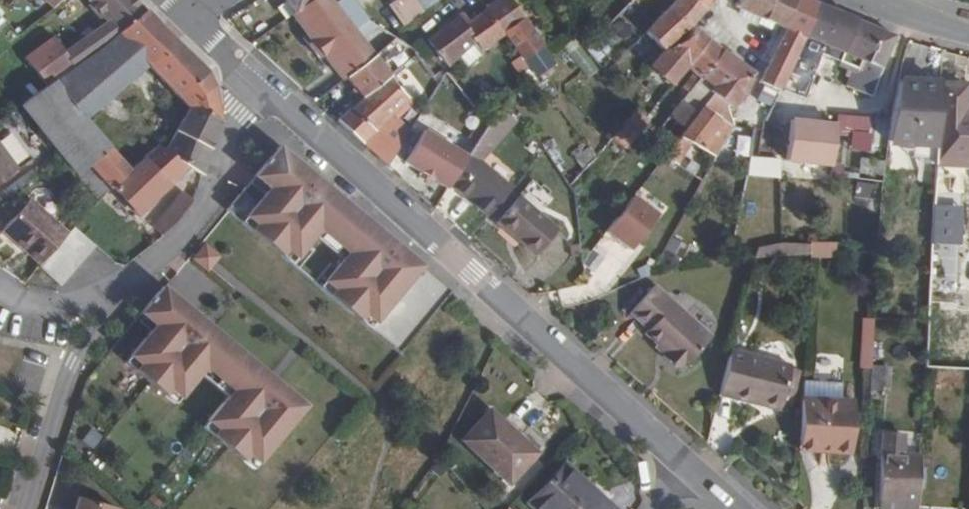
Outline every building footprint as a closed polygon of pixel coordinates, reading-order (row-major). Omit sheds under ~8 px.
[(85,4),(94,14),(103,8),(110,16),(69,48),(53,30),(25,52),(50,83),(124,29),(152,6),(146,0),(89,0),(85,4)] [(298,9),(311,0),(290,0),(286,3),(293,13),(298,9)] [(353,71),(379,49),(365,32),(358,22),(371,13),(362,0),(311,0),(298,9),(350,72),(353,71)] [(430,0),(399,0),(411,16),(432,2),(430,0)] [(509,28),(527,13),(518,0),(499,0),(492,5),(509,28)] [(709,0),(678,0),(674,4),(651,26),(668,42),(698,18),(711,1),(709,0)] [(742,0),(752,5),(767,12),(772,0),(742,0)] [(767,12),(785,20),(787,22),(798,0),(772,0),(767,12)] [(832,0),(825,0),(810,32),(786,81),(809,92),(831,49),(843,54),(862,13),(832,0)] [(787,22),(793,24),(810,32),(825,0),(798,0),(787,22)] [(436,35),(454,58),(463,51),(481,36),(488,44),(509,28),(492,5),(477,17),(470,9),(436,35)] [(767,12),(752,5),(749,10),(782,27),(785,20),(767,12)] [(212,68),(152,6),(124,29),(153,60),(193,105),(199,96),(225,116),(226,113),(219,82),(217,76),(212,68)] [(382,20),(371,13),(358,22),(365,32),(382,20)] [(509,28),(529,54),(547,40),(527,13),(509,28)] [(900,29),(862,13),(843,54),(859,61),(860,63),(861,67),(855,81),(876,89),(900,29)] [(651,111),(690,65),(716,33),(701,21),(693,34),(667,47),(634,83),(630,87),(642,101),(648,109),(651,111)] [(810,32),(793,24),(770,73),(773,74),(786,81),(810,32)] [(153,60),(124,29),(50,83),(25,102),(78,163),(89,155),(105,142),(123,126),(101,99),(153,60)] [(690,65),(695,69),(721,37),(716,33),(690,65)] [(481,36),(463,51),(470,60),(488,44),(481,36)] [(706,69),(727,42),(721,37),(695,69),(702,74),(706,69)] [(573,38),(560,50),(588,80),(601,69),(573,38)] [(392,64),(415,91),(422,85),(427,80),(392,40),(379,49),(353,71),(363,84),(365,86),(392,64)] [(734,95),(747,84),(743,82),(756,66),(727,42),(706,69),(718,80),(716,83),(723,88),(734,95)] [(624,71),(616,60),(612,65),(620,75),(624,71)] [(346,118),(402,168),(437,121),(415,91),(392,64),(365,86),(363,84),(358,88),(364,95),(346,118)] [(620,75),(630,87),(634,83),(624,71),(620,75)] [(779,97),(786,81),(773,74),(766,89),(779,97)] [(944,79),(906,75),(895,135),(942,139),(944,79)] [(944,79),(942,139),(940,173),(968,173),(968,105),(967,105),(968,81),(944,79)] [(715,114),(736,125),(749,102),(734,95),(723,88),(717,96),(711,92),(689,122),(685,127),(696,135),(715,114)] [(209,166),(225,116),(199,96),(193,105),(177,133),(169,146),(192,158),(209,166)] [(639,119),(648,109),(642,101),(632,113),(639,119)] [(495,117),(472,155),(455,181),(493,214),(495,212),(517,188),(484,160),(511,121),(505,110),(495,117)] [(678,136),(685,127),(689,122),(673,110),(663,122),(678,136)] [(863,129),(863,112),(841,112),(840,123),(840,128),(863,129)] [(616,131),(628,141),(633,135),(629,132),(639,119),(632,113),(616,131)] [(793,161),(838,164),(840,128),(840,123),(795,120),(793,161)] [(667,150),(678,136),(663,122),(651,136),(667,150)] [(120,159),(105,142),(89,155),(117,181),(162,142),(169,146),(177,133),(161,125),(120,159)] [(20,165),(0,136),(0,179),(20,165)] [(161,193),(192,158),(169,146),(162,142),(117,181),(149,209),(163,196),(161,193)] [(571,154),(586,166),(597,154),(582,142),(571,154)] [(757,150),(754,167),(784,173),(788,156),(757,150)] [(104,195),(117,181),(89,155),(78,163),(74,168),(104,195)] [(451,297),(288,160),(235,224),(354,324),(366,333),(398,360),(451,297)] [(188,216),(202,195),(190,183),(156,216),(169,231),(188,216)] [(495,212),(503,219),(526,192),(518,187),(517,188),(495,212)] [(8,223),(48,257),(76,226),(36,190),(8,223)] [(526,192),(503,219),(542,253),(564,228),(526,192)] [(937,197),(936,211),(956,212),(957,198),(937,197)] [(48,257),(46,260),(68,279),(102,240),(81,221),(76,226),(48,257)] [(588,252),(594,275),(616,268),(605,230),(588,252)] [(755,239),(754,248),(811,244),(811,235),(786,236),(755,239)] [(827,249),(827,235),(811,235),(811,244),(811,249),(827,249)] [(587,248),(584,237),(577,239),(579,249),(587,248)] [(684,257),(689,244),(671,237),(666,251),(684,257)] [(226,270),(211,259),(202,272),(216,283),(226,270)] [(931,273),(932,342),(958,342),(956,272),(931,273)] [(661,280),(637,308),(655,325),(652,328),(672,346),(669,351),(686,366),(717,332),(661,280)] [(290,400),(168,297),(146,324),(159,335),(134,365),(144,374),(140,380),(172,406),(176,401),(187,410),(212,379),(238,401),(214,432),(223,440),(219,446),(250,472),(255,467),(265,476),(312,419),(302,410),(290,400)] [(861,363),(875,363),(877,318),(862,317),(861,363)] [(302,410),(366,333),(354,324),(290,400),(302,410)] [(734,344),(725,388),(769,398),(770,390),(788,394),(795,360),(795,356),(734,344)] [(795,360),(788,394),(796,396),(803,361),(795,360)] [(840,441),(839,447),(856,447),(858,397),(845,397),(846,377),(807,376),(805,440),(840,441)] [(770,390),(769,398),(786,402),(788,394),(770,390)] [(540,460),(497,412),(468,439),(512,489),(540,460)] [(890,433),(888,498),(900,499),(923,499),(925,452),(909,452),(909,434),(890,433)] [(566,471),(535,508),(537,508),(609,508),(566,471)] [(83,484),(79,498),(75,497),(72,508),(119,508),(122,496),(83,484)] [(923,499),(900,499),(899,508),(922,508),(923,499)]
